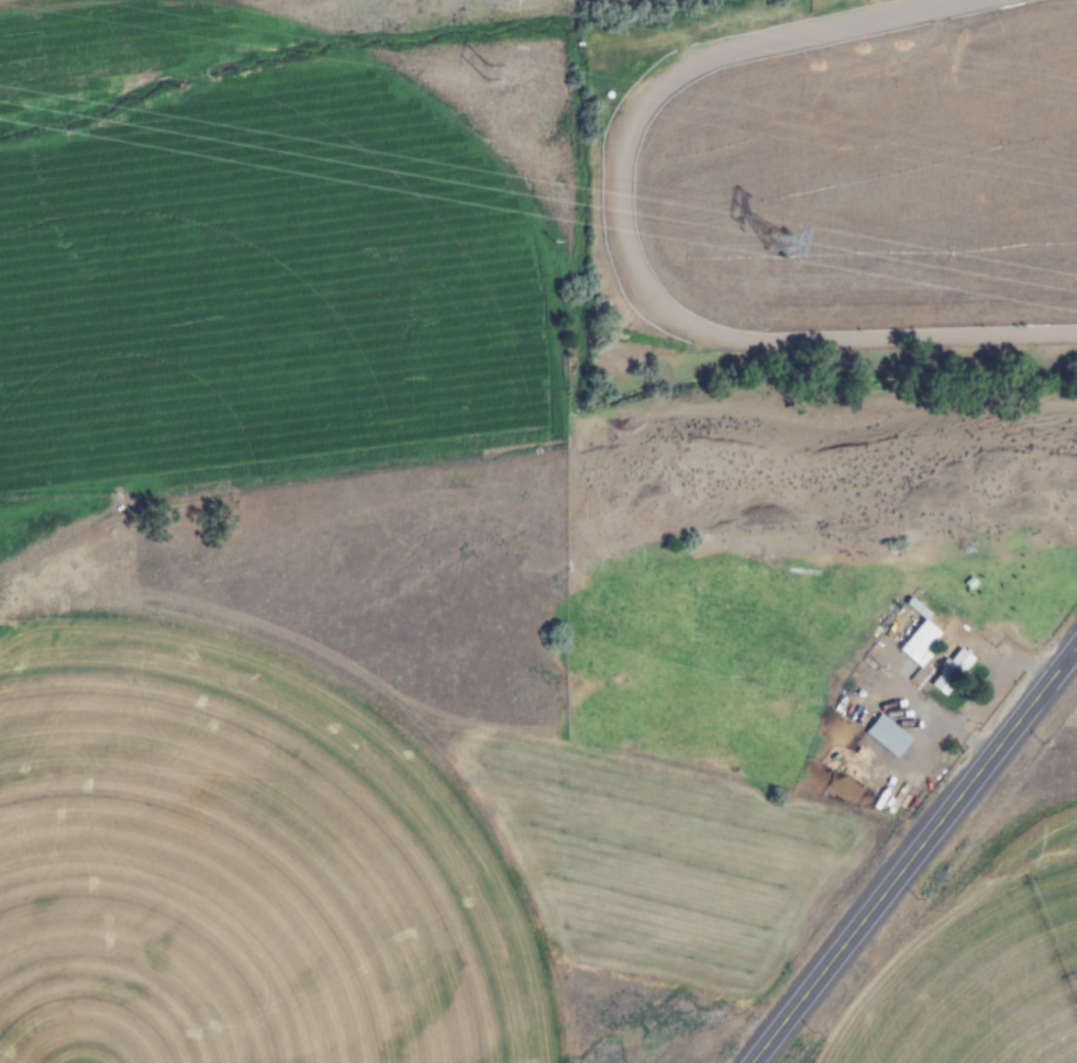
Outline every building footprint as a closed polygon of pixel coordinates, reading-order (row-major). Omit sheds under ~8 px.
[(939,635),(921,619),(894,648),(912,665),(939,635)] [(972,658),(956,646),(927,685),(944,697),(972,658)] [(895,758),(909,736),(875,714),(861,735),(895,758)]
